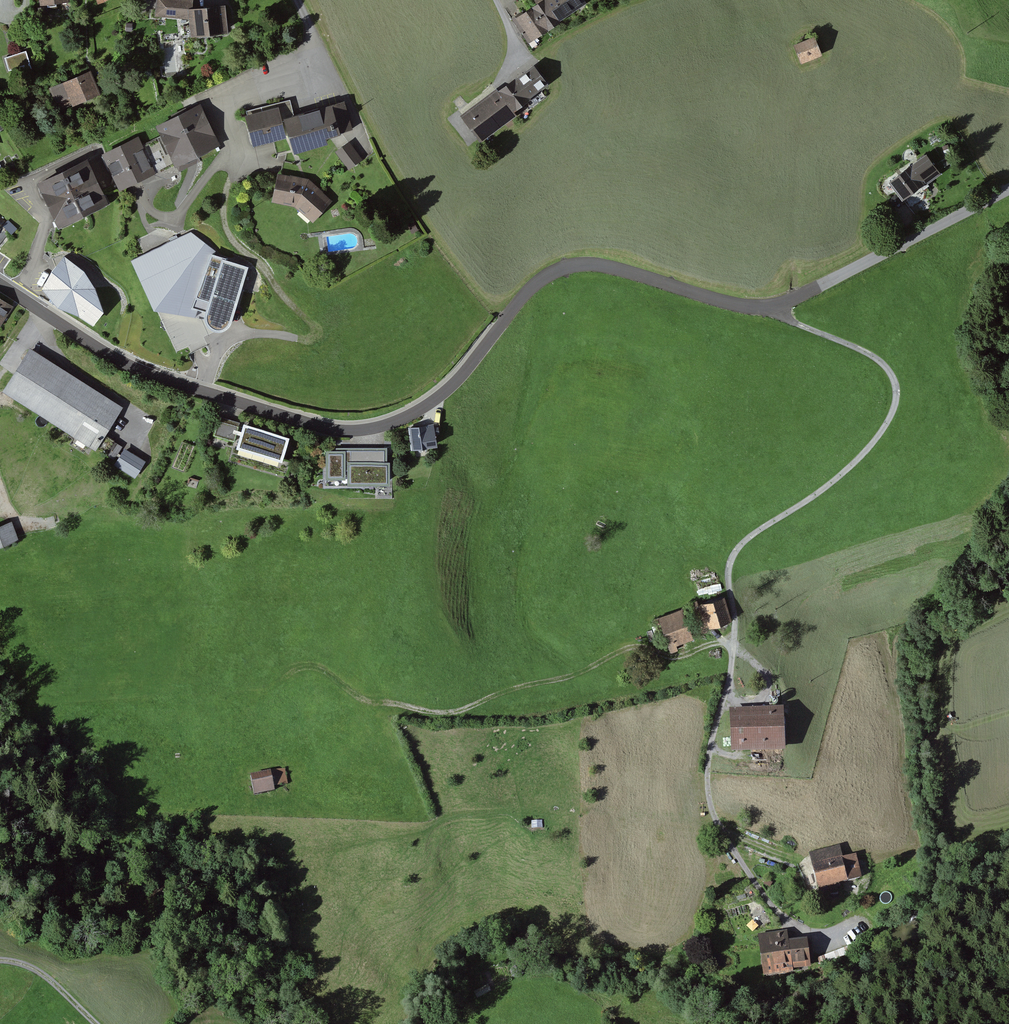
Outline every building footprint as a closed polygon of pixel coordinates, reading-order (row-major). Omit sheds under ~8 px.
[(157,18),(191,19),(193,38),(232,34),(228,6),(194,9),(195,0),(157,0),(157,18)] [(513,21),(530,46),(563,25),(560,21),(589,3),(587,0),(545,0),(513,21)] [(817,37),(796,46),(804,65),(825,56),(817,37)] [(7,54),(9,67),(30,64),(28,51),(7,54)] [(499,87),(460,116),(481,144),(520,115),(519,113),(533,103),(531,101),(553,84),(538,63),(502,90),(499,87)] [(93,73),(52,91),(58,105),(71,99),(75,108),(103,96),(93,73)] [(347,103),(316,112),(324,140),(355,130),(347,103)] [(288,104),(246,115),(253,145),(296,134),(288,104)] [(203,105),(159,126),(180,168),(223,147),(203,105)] [(139,137),(103,156),(121,192),(157,174),(139,137)] [(349,169),(364,161),(353,141),(337,149),(349,169)] [(930,153),(891,182),(907,203),(946,174),(930,153)] [(89,159),(40,183),(62,228),(111,204),(89,159)] [(311,180),(280,174),(274,204),(295,208),(315,224),(334,202),(311,180)] [(191,233),(132,262),(178,350),(189,347),(190,352),(207,345),(204,336),(213,332),(218,334),(226,333),(232,326),(247,266),(228,260),(191,233)] [(85,273),(64,256),(42,288),(94,327),(103,313),(96,291),(85,273)] [(14,305),(0,296),(0,327),(14,305)] [(125,406),(31,348),(3,392),(97,451),(125,406)] [(8,383),(15,370),(11,368),(4,382),(8,383)] [(243,423),(220,416),(215,434),(237,441),(243,423)] [(284,461),(291,438),(245,424),(238,447),(284,461)] [(434,427),(409,430),(412,451),(437,448),(434,427)] [(146,462),(124,449),(114,467),(135,479),(146,462)] [(390,449),(328,451),(329,486),(394,484),(394,462),(390,462),(390,449)] [(0,526),(0,547),(20,540),(13,521),(0,526)] [(700,592),(722,589),(721,580),(698,583),(700,592)] [(700,602),(693,604),(703,633),(712,630),(710,627),(734,619),(726,596),(700,604),(700,602)] [(685,608),(659,617),(672,652),(680,649),(679,644),(696,638),(685,608)] [(788,706),(733,710),(736,753),(790,750),(788,706)] [(285,762),(249,773),(255,794),(291,783),(285,762)] [(842,846),(811,854),(821,891),(866,879),(860,855),(845,858),(842,846)] [(787,931),(760,934),(765,975),(812,970),(808,938),(788,940),(787,931)]
